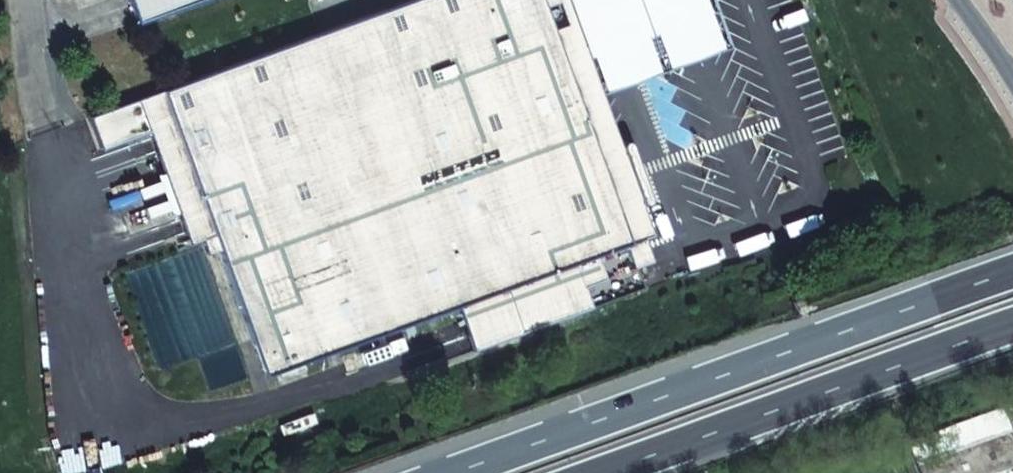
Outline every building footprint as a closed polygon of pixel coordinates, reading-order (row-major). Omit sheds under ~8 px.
[(458,307),(508,289),(575,265),(598,256),(630,244),(613,195),(628,190),(630,183),(625,169),(619,166),(604,171),(562,54),(585,46),(576,22),(553,30),(542,0),(410,0),(85,118),(98,152),(149,133),(173,125),(214,235),(265,377),(458,307)] [(137,23),(201,0),(128,0),(137,23)] [(576,22),(585,46),(602,94),(629,84),(730,47),(713,0),(568,0),(576,22)] [(149,133),(189,244),(214,235),(173,125),(149,133)] [(575,265),(583,289),(607,280),(598,256),(575,265)] [(458,307),(474,351),(524,333),(508,289),(458,307)] [(916,467),(1011,432),(1007,420),(911,455),(916,467)] [(918,472),(997,472),(1012,467),(1012,435),(1012,432),(1011,432),(916,467),(918,472)]
